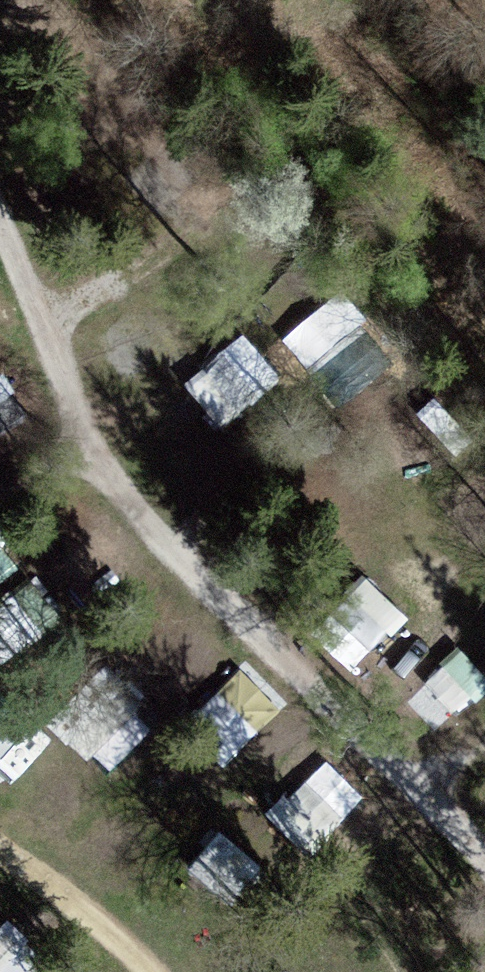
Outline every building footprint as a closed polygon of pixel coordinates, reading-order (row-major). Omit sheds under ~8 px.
[(348,287),(297,334),(333,373),(384,326),(348,287)] [(171,437),(200,483),(266,440),(237,395),(171,437)] [(343,601),(315,630),(347,661),(375,632),(343,601)] [(265,716),(283,696),(247,664),(229,683),(265,716)] [(269,896),(289,847),(221,820),(201,869),(269,896)] [(13,918),(0,930),(0,971),(62,971),(13,918)]
